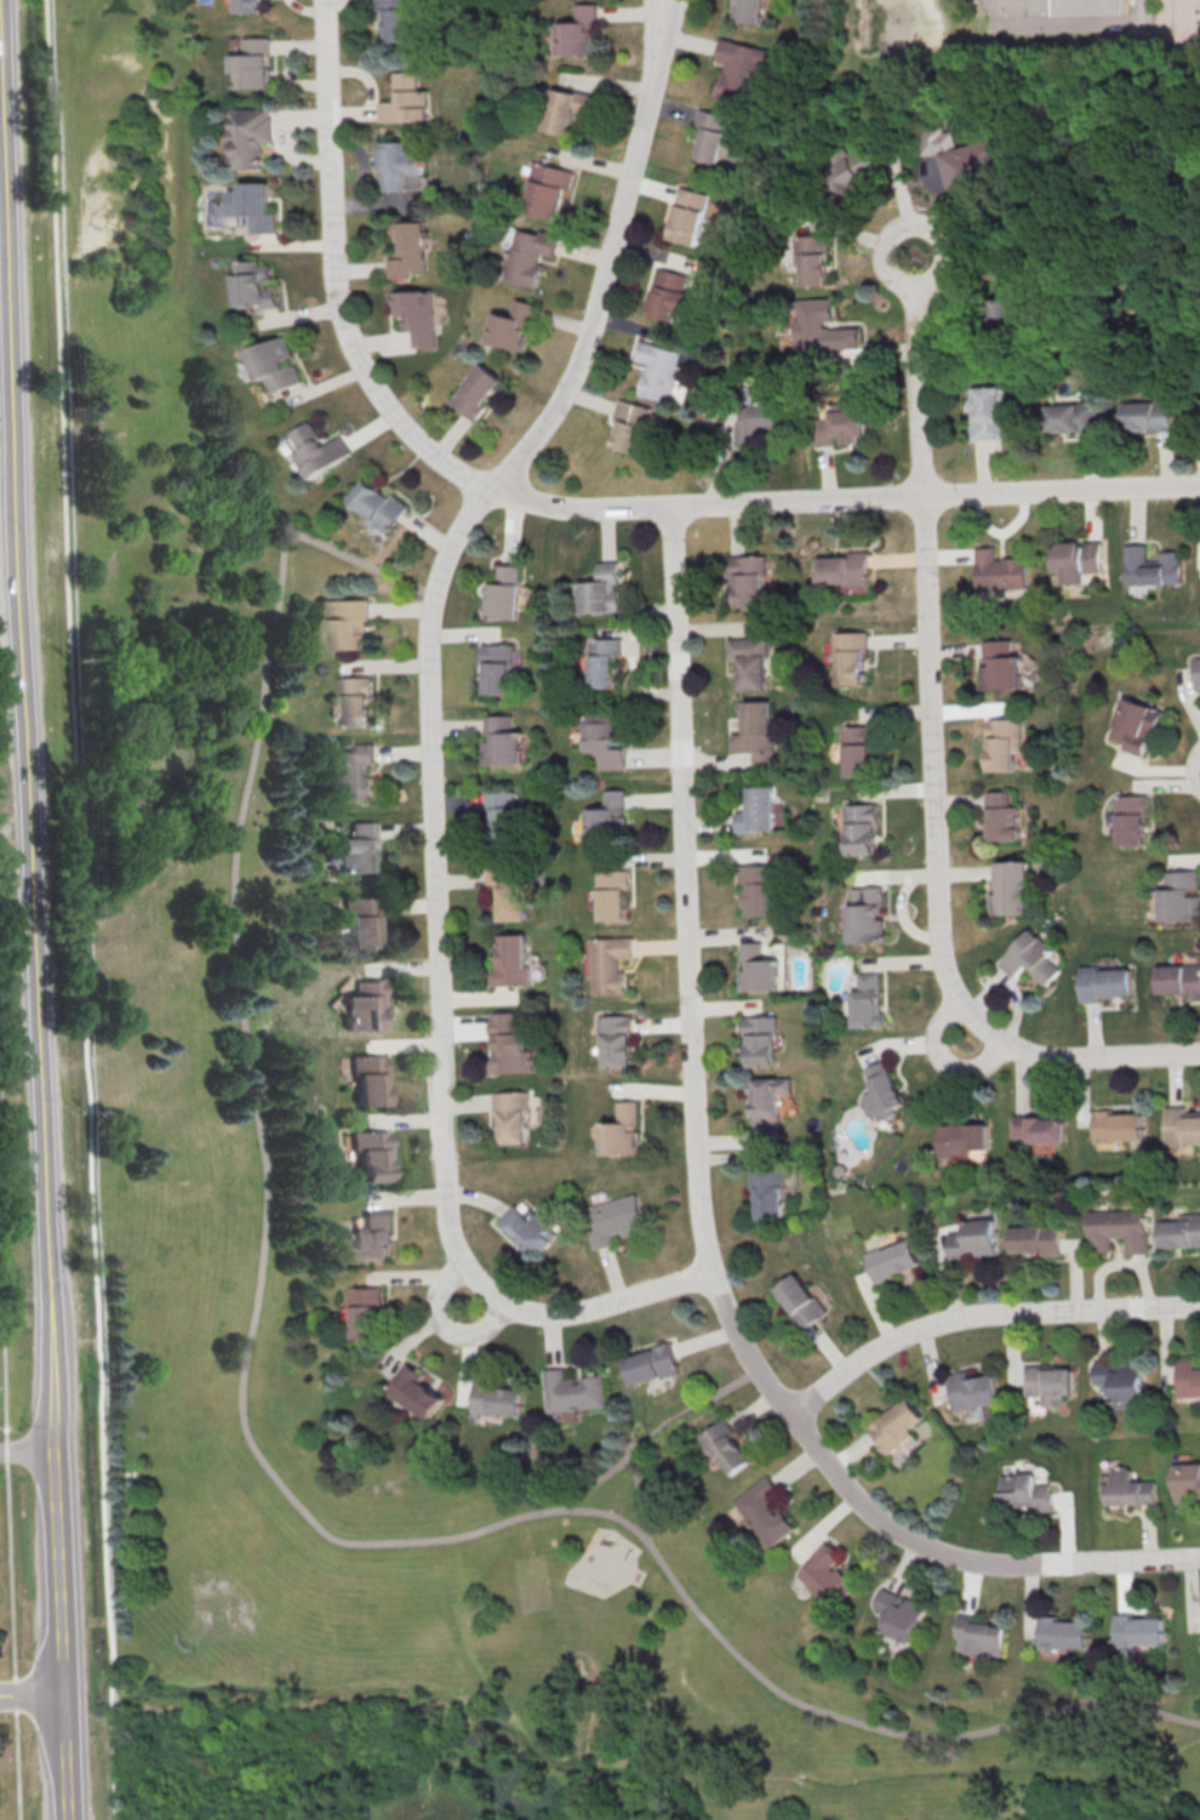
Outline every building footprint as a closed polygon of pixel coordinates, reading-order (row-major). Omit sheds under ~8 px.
[(242,16),(242,0),(268,0),(268,16),(242,16)] [(413,41),(411,0),(379,0),(380,10),(388,9),(389,42),(413,41)] [(733,19),(760,24),(764,0),(737,0),(733,19)] [(1064,21),(1064,0),(1132,0),(1132,18),(1064,21)] [(560,54),(597,53),(596,3),(575,4),(575,22),(559,23),(560,54)] [(247,41),(274,40),(274,91),(239,91),(239,76),(235,76),(234,58),(247,58),(247,41)] [(722,40),(772,53),(768,68),(759,64),(747,108),(716,99),(721,82),(722,82),(727,65),(716,62),(722,40)] [(396,74),(418,74),(418,92),(429,92),(430,122),(382,124),(382,104),(400,104),(400,95),(398,95),(396,74)] [(571,91),(594,97),(589,116),(577,114),(571,138),(544,132),(555,91),(570,95),(571,91)] [(235,169),(266,168),(266,141),(275,141),(274,107),(234,109),(235,169)] [(702,112),(733,120),(730,133),(742,137),(736,162),(724,159),(721,169),(698,162),(707,130),(698,127),(702,112)] [(953,127),(920,129),(921,153),(954,151),(953,127)] [(940,153),(952,196),(1008,181),(997,138),(940,153)] [(423,190),(422,175),(425,175),(424,153),(412,153),(412,141),(383,142),(384,169),(385,191),(423,190)] [(880,172),(864,145),(828,167),(844,194),(880,172)] [(535,164),(575,173),(570,193),(565,192),(556,222),(525,213),(532,183),(530,182),(535,164)] [(272,182),(242,183),(242,190),(230,190),(230,204),(224,204),(224,225),(245,225),(245,216),(254,216),(254,232),(279,232),(278,213),(272,213),(272,182)] [(681,189),(712,198),(698,249),(672,241),(680,209),(676,207),(681,189)] [(395,217),(396,257),(387,258),(387,278),(409,278),(409,271),(426,270),(424,216),(395,217)] [(518,232),(538,238),(541,233),(559,238),(553,259),(541,256),(538,266),(542,267),(536,290),(504,281),(518,232)] [(794,238),(827,238),(828,289),(802,289),(802,268),(795,268),(794,238)] [(283,307),(280,283),(276,284),(273,264),(264,265),(263,259),(243,262),(244,274),(231,275),(234,307),(262,303),(263,309),(283,307)] [(690,275),(659,267),(647,315),(677,323),(679,314),(690,317),(696,292),(686,290),(690,275)] [(394,291),(395,318),(400,318),(401,329),(408,329),(408,348),(431,348),(429,290),(394,291)] [(998,331),(1020,329),(1019,297),(996,299),(998,331)] [(492,311),(485,341),(522,351),(535,303),(514,298),(509,316),(492,311)] [(798,302),(834,301),(834,323),(825,323),(825,332),(859,331),(861,352),(799,353),(799,343),(795,343),(794,321),(798,321),(798,302)] [(304,382),(296,361),(298,360),(288,335),(249,350),(260,380),(267,377),(273,393),(304,382)] [(642,344),(697,358),(693,372),(680,369),(672,405),(641,398),(648,366),(638,363),(642,344)] [(469,419),(501,381),(479,362),(447,401),(469,419)] [(975,390),(1002,389),(1004,420),(1006,420),(1007,440),(971,443),(970,417),(973,416),(972,403),(975,403),(975,390)] [(1173,429),(1172,400),(1123,401),(1123,430),(1173,429)] [(619,401),(655,411),(647,435),(645,434),(639,457),(613,450),(618,434),(615,433),(617,423),(615,422),(619,401)] [(736,444),(764,443),(764,429),(783,428),(782,402),(741,403),(741,423),(735,423),(736,444)] [(829,402),(829,419),(813,419),(813,445),(837,445),(837,444),(854,444),(854,436),(864,436),(864,402),(829,402)] [(1046,403),(1047,432),(1077,431),(1078,435),(1099,434),(1098,402),(1046,403)] [(310,479),(349,453),(338,436),(324,445),(309,421),(290,434),(301,450),(294,455),(310,479)] [(386,534),(404,504),(360,479),(347,502),(371,517),(367,523),(386,534)] [(1053,543),(1054,584),(1087,583),(1087,572),(1103,572),(1102,541),(1053,543)] [(1126,548),(1127,589),(1184,587),(1183,553),(1161,554),(1161,564),(1148,565),(1148,547),(1126,548)] [(817,557),(819,585),(869,583),(868,550),(848,551),(848,556),(817,557)] [(976,552),(977,593),(1030,592),(1029,559),(1005,560),(1005,563),(996,563),(996,550),(976,552)] [(726,560),(766,558),(767,577),(764,577),(765,610),(738,611),(737,578),(727,578),(726,560)] [(596,562),(597,581),(578,582),(579,613),(621,611),(619,561),(596,562)] [(484,618),(517,619),(519,565),(496,564),(495,583),(485,582),(484,618)] [(366,604),(366,624),(360,624),(360,635),(370,635),(370,652),(330,654),(328,604),(366,604)] [(833,637),(868,635),(868,656),(864,656),(865,688),(838,689),(836,656),(834,657),(833,637)] [(589,641),(621,640),(622,658),(613,658),(615,691),(590,692),(589,641)] [(730,643),(770,640),(770,660),(767,660),(768,692),(741,694),(739,661),(730,661),(730,643)] [(983,643),(1011,641),(1012,660),(1022,658),(1023,691),(981,694),(979,668),(984,668),(983,643)] [(478,644),(513,643),(514,664),(512,664),(513,698),(485,700),(484,667),(479,667),(478,644)] [(336,679),(371,677),(372,698),(370,700),(371,732),(343,734),(342,701),(337,701),(336,679)] [(1125,698),(1162,713),(1154,735),(1148,732),(1147,737),(1149,738),(1142,759),(1122,752),(1125,746),(1108,738),(1125,698)] [(736,758),(776,755),(775,737),(772,737),(771,704),(743,704),(744,738),(736,738),(736,758)] [(626,769),(625,748),(614,748),(614,711),(583,711),(584,753),(599,752),(599,769),(626,769)] [(512,731),(511,715),(484,716),(484,734),(491,734),(491,741),(481,741),(481,765),(523,764),(522,731),(512,731)] [(989,721),(1022,721),(1022,755),(1016,755),(1016,775),(990,775),(989,721)] [(842,729),(878,728),(878,748),(874,748),(875,780),(847,781),(846,749),(844,749),(842,729)] [(330,754),(353,754),(353,747),(372,747),(373,768),(362,768),(362,778),(368,778),(370,803),(331,804),(330,754)] [(748,791),(775,789),(776,833),(737,834),(736,815),(749,814),(748,791)] [(484,793),(519,792),(520,814),(518,814),(519,848),(492,848),(491,815),(485,815),(484,793)] [(604,793),(625,792),(628,844),(589,845),(588,814),(605,812),(604,793)] [(985,794),(1008,793),(1010,809),(1019,809),(1021,844),(990,845),(989,812),(987,812),(985,794)] [(1114,798),(1147,797),(1148,817),(1143,817),(1144,849),(1119,849),(1118,818),(1115,818),(1114,798)] [(844,808),(879,806),(880,827),(875,827),(876,858),(848,860),(847,827),(845,827),(844,808)] [(353,825),(377,825),(377,846),(371,846),(371,875),(339,877),(338,841),(353,841),(353,825)] [(993,865),(1027,863),(1029,918),(990,919),(989,896),(994,896),(993,865)] [(741,869),(779,868),(781,888),(777,888),(778,920),(752,922),(750,889),(741,889),(741,869)] [(486,871),(527,869),(528,891),(526,891),(527,925),(499,925),(499,892),(486,894),(486,871)] [(596,874),(630,873),(630,892),(628,892),(629,926),(601,926),(600,894),(598,894),(596,874)] [(1198,898),(1199,898),(1199,923),(1160,924),(1160,892),(1165,892),(1164,874),(1198,873),(1198,898)] [(849,942),(883,941),(882,887),(847,887),(849,942)] [(343,900),(378,898),(379,920),(377,920),(378,953),(350,954),(349,922),(344,922),(343,900)] [(996,966),(1030,931),(1053,953),(1047,959),(1059,971),(1045,988),(1030,975),(1032,974),(1025,968),(1012,982),(996,966)] [(495,991),(530,989),(530,968),(526,968),(525,935),(498,936),(499,969),(493,969),(495,991)] [(592,942),(633,941),(634,962),(619,962),(621,976),(627,975),(627,998),(593,999),(592,942)] [(742,945),(764,945),(764,963),(781,963),(782,994),(742,995),(741,974),(747,974),(745,966),(742,966),(742,945)] [(1179,966),(1199,966),(1199,1001),(1184,1002),(1184,997),(1158,998),(1158,970),(1179,970),(1179,966)] [(1079,969),(1099,969),(1099,974),(1130,972),(1131,999),(1101,1000),(1102,1005),(1080,1005),(1079,969)] [(858,976),(880,975),(881,1010),(879,1010),(879,1015),(885,1015),(885,1028),(879,1029),(879,1031),(855,1032),(853,994),(859,994),(858,976)] [(359,981),(383,981),(383,1002),(377,1003),(377,1032),(345,1033),(344,998),(359,998),(359,981)] [(492,1016),(519,1015),(520,1038),(530,1037),(531,1055),(536,1054),(537,1077),(497,1078),(496,1063),(499,1063),(499,1055),(497,1055),(497,1045),(492,1045),(492,1016)] [(598,1019),(633,1017),(634,1039),(630,1039),(632,1073),(605,1074),(604,1042),(599,1042),(598,1019)] [(744,1020),(779,1020),(781,1039),(777,1039),(778,1072),(752,1072),(750,1039),(745,1039),(744,1020)] [(350,1055),(385,1054),(387,1076),(383,1076),(384,1109),(358,1109),(356,1077),(350,1078),(350,1055)] [(879,1122),(899,1113),(896,1108),(905,1104),(885,1060),(864,1069),(873,1092),(860,1098),(868,1115),(875,1112),(879,1122)] [(750,1083),(792,1082),(792,1096),(779,1096),(781,1125),(775,1125),(775,1135),(753,1136),(750,1083)] [(495,1095),(530,1094),(530,1116),(527,1116),(528,1148),(502,1149),(501,1117),(495,1117),(495,1095)] [(616,1103),(638,1103),(638,1134),(640,1134),(641,1157),(601,1158),(601,1126),(617,1126),(616,1103)] [(1165,1148),(1199,1147),(1199,1114),(1184,1114),(1184,1108),(1165,1109),(1165,1148)] [(1093,1112),(1095,1145),(1144,1142),(1143,1117),(1113,1118),(1113,1112),(1093,1112)] [(1027,1143),(1065,1142),(1064,1115),(1010,1117),(1011,1137),(1027,1137),(1027,1143)] [(969,1149),(988,1149),(987,1123),(937,1125),(938,1158),(969,1157),(969,1149)] [(352,1134),(387,1132),(388,1154),(385,1154),(387,1187),(359,1188),(358,1156),(353,1156),(352,1134)] [(745,1173),(785,1171),(787,1189),(783,1191),(784,1223),(758,1225),(756,1192),(747,1192),(745,1173)] [(635,1197),(646,1234),(624,1240),(623,1236),(611,1238),(613,1248),(594,1253),(589,1236),(596,1233),(589,1209),(635,1197)] [(499,1223),(514,1208),(524,1216),(530,1210),(537,1217),(542,1213),(555,1225),(549,1231),(556,1237),(537,1259),(499,1223)] [(1088,1251),(1110,1251),(1110,1237),(1125,1237),(1126,1253),(1148,1253),(1147,1209),(1087,1210),(1088,1251)] [(1199,1246),(1199,1213),(1178,1213),(1178,1220),(1160,1221),(1161,1247),(1199,1246)] [(362,1215),(392,1214),(393,1234),(389,1236),(390,1263),(364,1265),(362,1253),(352,1254),(350,1233),(364,1232),(362,1215)] [(950,1259),(973,1259),(973,1257),(998,1256),(996,1219),(965,1220),(965,1231),(948,1231),(950,1259)] [(1061,1255),(1061,1225),(1011,1226),(1012,1252),(1042,1251),(1042,1256),(1061,1255)] [(922,1264),(911,1237),(864,1255),(875,1282),(922,1264)] [(773,1291),(805,1329),(827,1311),(795,1273),(773,1291)] [(352,1290),(383,1289),(384,1311),(382,1311),(383,1343),(355,1345),(354,1312),(352,1312),(352,1290)] [(669,1341),(679,1373),(659,1379),(658,1375),(630,1383),(622,1357),(650,1348),(650,1347),(669,1341)] [(1178,1359),(1178,1396),(1199,1396),(1199,1369),(1198,1369),(1198,1358),(1178,1359)] [(1094,1364),(1095,1385),(1114,1384),(1114,1402),(1145,1401),(1143,1365),(1119,1366),(1119,1363),(1094,1364)] [(1026,1396),(1042,1395),(1042,1406),(1064,1405),(1063,1394),(1074,1394),(1073,1365),(1025,1366),(1026,1396)] [(541,1370),(545,1414),(605,1408),(601,1375),(579,1377),(581,1383),(573,1383),(573,1377),(564,1379),(562,1368),(541,1370)] [(945,1374),(953,1411),(998,1402),(990,1373),(966,1377),(964,1370),(945,1374)] [(474,1380),(470,1414),(490,1416),(490,1413),(519,1416),(522,1390),(493,1386),(493,1382),(474,1380)] [(888,1453),(913,1435),(909,1430),(924,1418),(908,1396),(868,1427),(888,1453)] [(701,1437),(731,1477),(754,1460),(723,1419),(701,1437)] [(1177,1503),(1199,1503),(1199,1463),(1176,1464),(1177,1503)] [(1157,1504),(1157,1481),(1133,1481),(1132,1466),(1113,1467),(1113,1474),(1104,1474),(1105,1505),(1157,1504)] [(1002,1475),(1003,1509),(1053,1507),(1052,1483),(1036,1484),(1035,1473),(1002,1475)] [(735,1499),(768,1547),(795,1529),(782,1510),(779,1513),(770,1499),(780,1492),(769,1476),(735,1499)] [(796,1574),(831,1607),(854,1583),(835,1565),(842,1557),(826,1542),(796,1574)] [(907,1597),(906,1599),(882,1589),(874,1607),(889,1614),(882,1630),(911,1643),(927,1606),(907,1597)] [(956,1614),(975,1616),(975,1622),(992,1624),(992,1625),(1004,1626),(1001,1658),(967,1654),(967,1651),(958,1650),(959,1639),(953,1638),(956,1614)] [(1112,1614),(1113,1647),(1133,1647),(1133,1643),(1162,1642),(1161,1615),(1132,1616),(1132,1614),(1112,1614)] [(1038,1616),(1038,1649),(1057,1650),(1057,1647),(1087,1647),(1087,1621),(1058,1620),(1058,1618),(1038,1616)]
